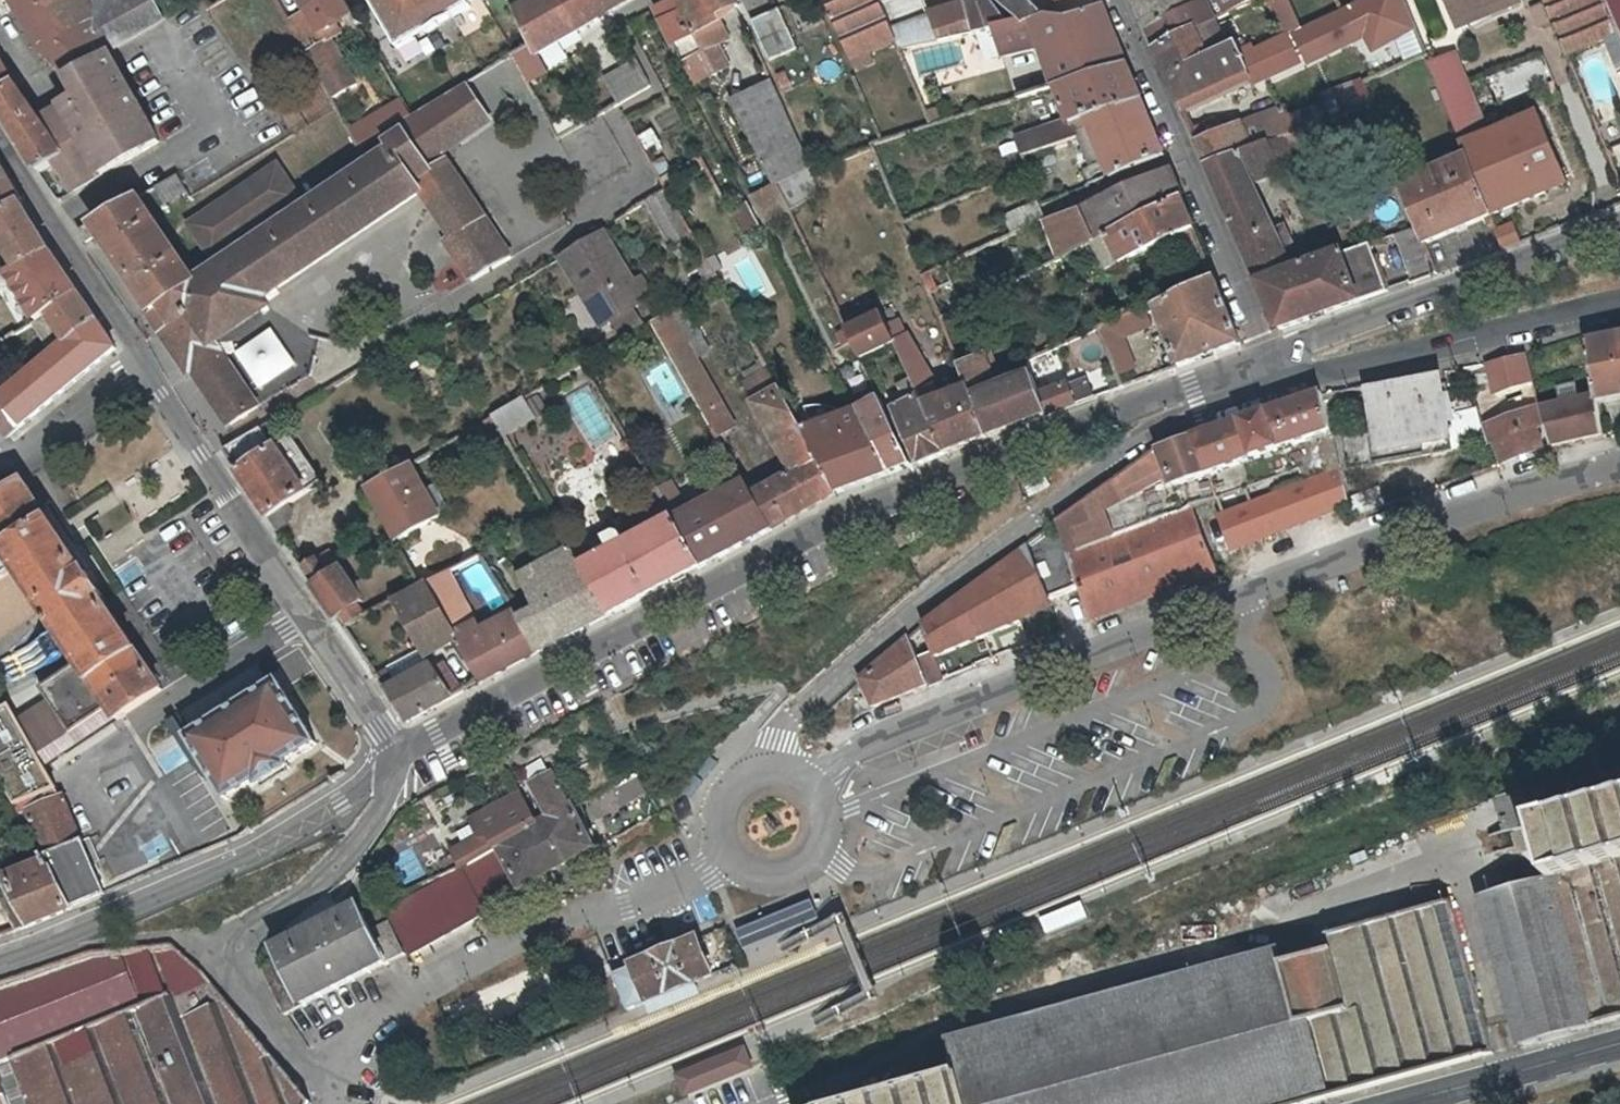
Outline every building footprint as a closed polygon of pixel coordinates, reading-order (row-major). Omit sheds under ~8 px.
[(110,48),(96,22),(67,39),(45,0),(15,0),(44,55),(69,75),(70,76),(76,73),(87,94),(81,97),(42,119),(67,156),(108,131),(125,159),(160,139),(110,48)] [(137,32),(123,9),(110,15),(101,0),(92,0),(45,0),(67,39),(96,22),(110,48),(137,32)] [(110,15),(123,9),(137,32),(167,15),(183,12),(174,0),(101,0),(110,15)] [(350,0),(317,0),(306,6),(305,7),(318,29),(314,35),(319,43),(308,49),(335,96),(361,81),(335,34),(345,29),(338,16),(354,7),(350,0)] [(400,46),(415,38),(412,32),(417,29),(403,0),(374,0),(400,46)] [(457,0),(403,0),(417,29),(424,25),(428,30),(440,24),(437,18),(453,9),(457,13),(462,11),(457,0)] [(462,11),(473,5),(470,0),(457,0),(462,11)] [(539,53),(612,11),(631,0),(538,0),(519,10),(534,42),(539,53)] [(702,32),(719,23),(716,16),(737,5),(735,0),(677,0),(676,1),(695,36),(702,32)] [(890,0),(827,0),(851,58),(897,42),(881,3),(890,0)] [(939,39),(928,12),(924,1),(924,0),(890,0),(881,3),(897,42),(899,47),(939,39)] [(975,31),(989,28),(979,0),(973,0),(966,2),(975,31)] [(989,28),(996,27),(1008,25),(993,2),(990,0),(979,0),(989,28)] [(1020,22),(1039,23),(1050,19),(1031,0),(998,0),(1020,22)] [(1156,48),(1215,19),(1205,0),(1134,0),(1156,48)] [(1264,0),(1218,0),(1225,20),(1264,0)] [(1304,29),(1292,0),(1272,0),(1287,36),(1304,29)] [(1465,31),(1527,6),(1525,0),(1452,0),(1465,31)] [(1568,53),(1600,40),(1609,36),(1619,32),(1619,0),(1547,0),(1568,53)] [(659,9),(687,61),(704,53),(695,36),(676,1),(673,2),(659,9)] [(928,12),(939,39),(975,31),(966,2),(928,12)] [(780,6),(753,19),(770,55),(797,43),(780,6)] [(305,7),(289,16),(300,34),(307,47),(308,49),(319,43),(314,35),(318,29),(305,7)] [(1074,22),(1096,78),(1135,65),(1111,7),(1074,22)] [(1050,19),(1039,23),(1045,44),(1055,88),(1096,78),(1074,22),(1050,19)] [(1156,48),(1172,81),(1229,53),(1215,19),(1156,48)] [(1008,53),(1045,44),(1039,23),(1020,22),(1008,25),(996,27),(1008,53)] [(712,49),(702,32),(695,36),(704,53),(712,49)] [(1609,36),(1619,64),(1619,32),(1609,36)] [(1292,36),(1251,53),(1262,84),(1306,66),(1292,36)] [(1261,86),(1247,48),(1174,83),(1190,118),(1261,86)] [(1432,63),(1445,95),(1471,85),(1458,52),(1432,63)] [(18,84),(0,53),(0,95),(18,84)] [(715,73),(704,53),(687,61),(698,81),(715,73)] [(636,62),(605,79),(621,108),(652,91),(636,62)] [(1055,88),(1073,119),(1080,135),(1150,102),(1135,65),(1096,78),(1055,88)] [(70,76),(81,97),(87,94),(76,73),(70,76)] [(402,120),(407,130),(418,147),(434,138),(444,154),(493,124),(467,81),(448,93),(415,113),(402,120)] [(67,156),(42,119),(18,84),(0,95),(0,106),(40,171),(57,161),(67,156)] [(733,105),(775,184),(779,182),(791,208),(823,191),(814,168),(786,108),(775,84),(733,105)] [(1362,84),(1337,94),(1344,113),(1370,103),(1362,84)] [(1464,142),(1489,132),(1471,85),(1445,95),(1464,142)] [(405,96),(352,127),(362,144),(402,120),(415,113),(405,96)] [(1080,135),(1091,168),(1105,164),(1114,183),(1172,157),(1150,102),(1080,135)] [(946,120),(940,106),(926,110),(932,125),(946,120)] [(1300,135),(1292,115),(1288,106),(1262,117),(1269,140),(1275,144),(1300,135)] [(1300,135),(1329,122),(1324,106),(1292,115),(1300,135)] [(1539,111),(1489,132),(1464,142),(1469,154),(1491,213),(1568,181),(1539,111)] [(1207,162),(1269,140),(1262,117),(1259,117),(1225,129),(1224,126),(1196,138),(1207,162)] [(1026,154),(1080,135),(1073,119),(1000,145),(1009,168),(1000,172),(998,166),(969,177),(976,192),(1032,168),(1026,154)] [(421,190),(450,236),(457,247),(453,249),(471,279),(509,256),(444,154),(434,138),(418,147),(407,130),(391,140),(395,149),(270,232),(260,239),(196,281),(154,309),(149,311),(188,371),(193,367),(230,421),(258,404),(217,339),(271,304),(265,293),(421,190)] [(57,161),(73,191),(125,159),(108,131),(67,156),(57,161)] [(1207,162),(1262,286),(1302,271),(1279,226),(1261,186),(1287,175),(1275,144),(1269,140),(1207,162)] [(1491,213),(1469,154),(1404,182),(1419,223),(1425,239),(1491,213)] [(253,230),(260,239),(270,232),(264,223),(303,197),(282,164),(193,223),(214,255),(253,230)] [(11,182),(0,165),(0,188),(11,182)] [(1081,208),(1097,248),(1111,239),(1191,200),(1179,170),(1081,208)] [(188,190),(179,173),(157,186),(167,203),(188,190)] [(22,206),(24,205),(11,182),(0,188),(0,218),(22,206)] [(769,219),(791,208),(779,182),(775,184),(759,192),(759,200),(769,219)] [(675,241),(692,232),(667,187),(650,197),(675,241)] [(101,233),(154,309),(196,281),(139,197),(94,224),(101,233)] [(749,200),(732,209),(747,236),(764,228),(749,200)] [(1204,231),(1191,200),(1111,239),(1124,270),(1172,249),(1204,231)] [(1018,234),(1045,223),(1050,220),(1047,212),(1042,201),(1010,215),(1018,234)] [(8,276),(50,252),(22,206),(0,218),(0,244),(13,262),(0,270),(0,280),(8,276)] [(1059,262),(1097,248),(1081,208),(1050,220),(1045,223),(1059,262)] [(1522,238),(1515,221),(1498,228),(1504,245),(1522,238)] [(1425,239),(1419,223),(1396,231),(1414,282),(1439,273),(1425,239)] [(87,242),(101,233),(94,224),(81,232),(87,242)] [(593,288),(612,321),(645,302),(634,284),(604,233),(562,259),(584,294),(593,288)] [(446,239),(453,249),(457,247),(450,236),(446,239)] [(1111,274),(1124,270),(1111,239),(1097,248),(1111,274)] [(1373,246),(1302,271),(1262,286),(1288,339),(1373,309),(1372,300),(1390,293),(1373,246)] [(8,276),(35,319),(77,291),(50,252),(8,276)] [(935,293),(956,284),(948,264),(927,274),(935,293)] [(647,276),(634,284),(645,302),(658,295),(647,276)] [(1225,283),(1167,313),(1190,372),(1252,349),(1225,283)] [(603,326),(612,321),(593,288),(584,294),(603,326)] [(52,354),(95,319),(77,291),(35,319),(31,323),(52,354)] [(718,434),(736,424),(687,338),(698,332),(681,302),(651,320),(718,434)] [(927,404),(945,397),(928,366),(896,307),(886,312),(898,339),(907,359),(927,404)] [(1156,327),(1151,318),(1147,309),(1101,330),(1109,347),(1123,378),(1140,372),(1125,340),(1156,327)] [(862,354),(898,339),(886,312),(884,310),(848,325),(862,354)] [(95,319),(52,354),(0,395),(0,427),(7,437),(110,353),(116,348),(95,319)] [(1619,412),(1619,341),(1598,345),(1605,399),(1608,414),(1619,412)] [(963,366),(971,387),(972,386),(993,376),(983,356),(963,366)] [(861,408),(891,470),(914,462),(903,440),(863,357),(856,360),(875,400),(861,408)] [(1534,358),(1495,368),(1503,402),(1546,392),(1534,358)] [(911,436),(903,440),(914,462),(920,459),(921,462),(949,452),(927,404),(907,359),(893,365),(902,384),(911,399),(906,402),(904,399),(902,401),(898,393),(893,396),(911,436)] [(972,386),(992,436),(1079,403),(1071,384),(1043,395),(1027,360),(993,376),(972,386)] [(749,378),(760,399),(781,388),(779,383),(770,367),(749,378)] [(1456,381),(1373,395),(1389,465),(1470,453),(1461,413),(1456,381)] [(540,385),(492,413),(504,433),(510,444),(542,426),(540,423),(556,413),(540,385)] [(971,387),(945,397),(927,404),(949,452),(992,436),(972,386),(971,387)] [(1564,451),(1614,443),(1608,414),(1605,399),(1588,401),(1583,386),(1565,390),(1568,407),(1550,412),(1557,432),(1564,451)] [(806,431),(781,388),(760,399),(758,401),(779,441),(783,439),(794,460),(790,463),(788,470),(790,474),(753,494),(773,527),(839,490),(806,431)] [(1544,434),(1557,432),(1550,412),(1540,395),(1529,397),(1532,406),(1544,434)] [(1483,423),(1532,406),(1529,397),(1480,408),(1483,423)] [(1333,399),(1201,440),(1221,485),(1324,449),(1332,474),(1346,470),(1339,445),(1344,444),(1340,421),(1333,399)] [(1544,434),(1532,406),(1483,423),(1494,445),(1496,450),(1501,450),(1508,469),(1552,456),(1544,434)] [(861,408),(806,431),(839,490),(891,470),(861,408)] [(1480,408),(1461,413),(1470,453),(1494,445),(1483,423),(1480,408)] [(489,441),(504,433),(492,413),(477,422),(489,441)] [(277,528),(291,519),(293,512),(288,503),(323,480),(292,435),(275,446),(261,424),(223,447),(277,528)] [(1201,440),(1159,456),(1103,498),(1108,513),(1174,476),(1180,490),(1221,485),(1201,440)] [(657,487),(673,514),(703,564),(773,527),(753,494),(727,449),(719,453),(736,484),(683,510),(667,481),(661,471),(651,476),(652,478),(657,487)] [(417,467),(369,494),(399,549),(447,522),(417,467)] [(1237,557),(1356,510),(1346,470),(1332,474),(1222,516),(1237,557)] [(123,716),(157,693),(161,691),(99,597),(103,595),(86,572),(84,573),(23,481),(19,484),(0,497),(0,576),(10,570),(72,664),(35,691),(64,736),(103,711),(110,724),(112,722),(123,716)] [(79,512),(107,565),(145,544),(117,492),(79,512)] [(1059,519),(1068,550),(1113,533),(1108,513),(1103,498),(1059,519)] [(1194,502),(1113,533),(1068,550),(1094,616),(1219,569),(1194,502)] [(599,550),(579,561),(610,614),(703,564),(673,514),(601,554),(599,550)] [(1030,546),(928,628),(944,666),(1062,616),(1030,546)] [(523,577),(543,609),(563,639),(610,614),(579,561),(573,551),(548,566),(546,562),(523,577)] [(365,613),(359,603),(364,600),(345,572),(333,580),(317,557),(304,567),(343,625),(365,613)] [(426,580),(427,582),(441,607),(458,639),(460,641),(482,682),(542,650),(524,620),(517,609),(473,634),(454,600),(457,598),(454,592),(444,572),(426,580)] [(441,607),(427,582),(420,586),(395,599),(394,600),(411,631),(415,629),(426,648),(429,654),(458,639),(441,607)] [(563,639),(543,609),(524,620),(542,650),(563,639)] [(933,690),(923,659),(912,635),(863,678),(878,713),(933,690)] [(429,654),(426,648),(387,666),(389,669),(378,676),(408,721),(454,697),(432,665),(431,665),(426,656),(429,654)] [(936,655),(923,659),(933,690),(948,683),(936,655)] [(277,683),(187,739),(227,802),(257,783),(260,788),(290,769),(287,764),(317,745),(277,683)] [(19,794),(0,761),(0,791),(5,799),(19,794)] [(388,897),(415,953),(489,911),(487,906),(558,870),(603,846),(578,799),(575,800),(555,769),(530,783),(550,815),(543,820),(541,815),(522,789),(471,817),(481,833),(453,847),(462,867),(388,897)] [(638,778),(593,801),(602,819),(647,796),(638,778)] [(25,791),(19,794),(5,799),(15,817),(24,813),(35,809),(25,791)] [(1527,802),(1525,795),(1497,803),(1505,834),(1534,825),(1527,802)] [(35,809),(24,813),(45,860),(78,844),(57,800),(35,809)] [(1549,882),(1582,872),(1619,862),(1619,801),(1534,825),(1540,847),(1544,865),(1549,882)] [(80,843),(78,844),(45,860),(42,861),(43,862),(72,910),(106,895),(80,843)] [(72,910),(43,862),(11,874),(15,882),(4,887),(0,890),(0,901),(19,932),(26,929),(72,910)] [(1582,872),(1549,882),(1481,902),(1518,1048),(1619,1019),(1619,862),(1582,872)] [(809,898),(733,930),(742,951),(819,918),(809,898)] [(1327,939),(1330,951),(1287,963),(1267,955),(955,1041),(963,1073),(849,1103),(1313,1103),(1493,1055),(1453,903),(1327,939)] [(289,1015),(411,954),(393,919),(376,927),(364,904),(280,946),(285,958),(264,968),(289,1015)] [(1087,905),(1042,922),(1050,942),(1094,924),(1087,905)] [(712,953),(704,933),(634,961),(637,967),(615,976),(630,1012),(649,1004),(722,975),(712,953)] [(312,1101),(201,971),(170,946),(88,955),(0,985),(0,1103),(311,1103),(312,1101)] [(722,975),(649,1004),(654,1015),(725,985),(722,975)] [(749,1047),(678,1075),(681,1081),(687,1096),(757,1068),(755,1062),(749,1047)]
